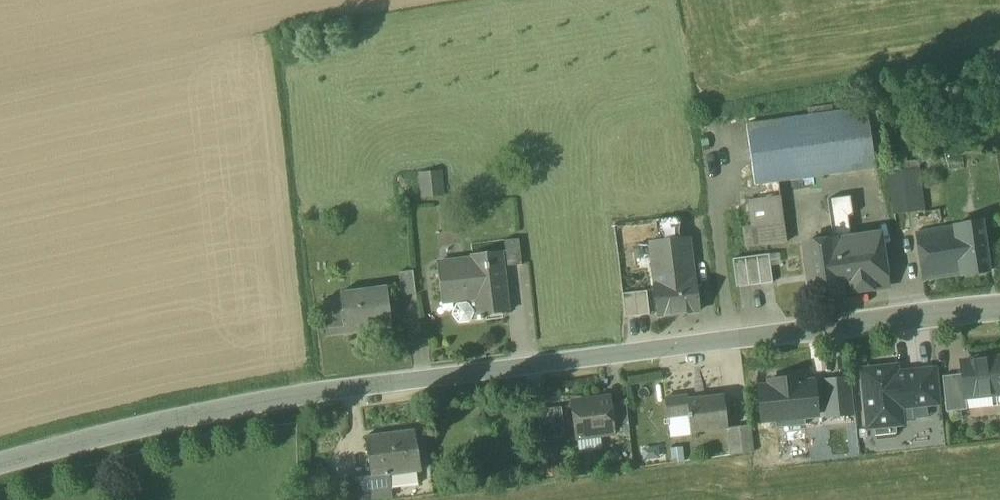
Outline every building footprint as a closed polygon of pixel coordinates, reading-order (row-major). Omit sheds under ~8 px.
[(832,105),(808,109),(809,116),(833,113),(832,105)] [(809,116),(746,125),(755,186),(816,177),(815,177),(876,168),(867,108),(833,113),(809,116)] [(924,133),(908,135),(909,147),(926,145),(924,133)] [(919,169),(890,173),(896,213),(925,209),(919,169)] [(437,173),(424,174),(426,196),(440,195),(437,173)] [(780,196),(748,200),(751,227),(743,228),(746,249),(786,243),(780,196)] [(850,197),(827,200),(830,217),(848,215),(848,216),(853,215),(850,197)] [(940,210),(923,213),(925,224),(941,221),(940,210)] [(848,215),(830,217),(833,240),(834,240),(834,241),(851,238),(848,216),(848,215)] [(680,217),(656,220),(658,242),(682,239),(680,217)] [(981,221),(954,227),(961,274),(961,276),(988,271),(981,221)] [(954,227),(917,234),(924,280),(961,274),(954,227)] [(851,238),(834,241),(834,240),(833,240),(804,244),(811,298),(888,287),(880,234),(851,238)] [(519,239),(504,240),(507,266),(522,265),(519,239)] [(658,242),(649,243),(658,316),(699,312),(690,239),(682,239),(658,242)] [(500,251),(473,254),(473,259),(437,263),(442,302),(457,300),(457,305),(453,314),(459,322),(484,319),(483,316),(508,313),(500,251)] [(769,254),(733,259),(737,287),(773,282),(769,254)] [(413,270),(398,272),(401,296),(416,294),(413,270)] [(387,287),(340,292),(342,307),(324,309),(324,308),(323,308),(326,336),(327,336),(327,335),(345,333),(345,334),(392,328),(387,287)] [(647,291),(623,294),(625,317),(650,315),(647,291)] [(961,362),(962,374),(965,397),(966,397),(999,394),(999,372),(999,358),(961,362)] [(895,368),(863,371),(869,427),(874,426),(875,436),(897,434),(896,424),(901,423),(899,406),(913,405),(910,373),(896,375),(895,368)] [(934,371),(910,373),(913,405),(937,402),(934,371)] [(962,374),(942,376),(946,412),(967,410),(966,397),(965,397),(962,374)] [(802,377),(770,381),(771,387),(759,388),(762,421),(775,419),(776,428),(806,425),(805,416),(817,415),(814,382),(802,383),(802,377)] [(848,379),(824,381),(828,417),(852,414),(848,379)] [(687,395),(665,398),(667,418),(689,415),(687,399),(688,399),(687,395)] [(688,399),(687,399),(689,415),(691,433),(728,429),(728,428),(724,395),(688,399)] [(609,398),(572,403),(577,437),(614,433),(610,405),(609,398)] [(626,403),(610,405),(614,433),(629,431),(626,403)] [(539,438),(564,437),(563,407),(537,409),(539,438)] [(750,425),(728,428),(728,429),(732,455),(754,452),(750,425)] [(415,430),(365,436),(371,477),(372,478),(389,476),(422,471),(415,430)] [(682,447),(671,449),(673,463),(684,462),(682,447)] [(372,478),(371,477),(347,479),(348,495),(336,496),(336,499),(370,499),(392,497),(389,476),(372,478)]
